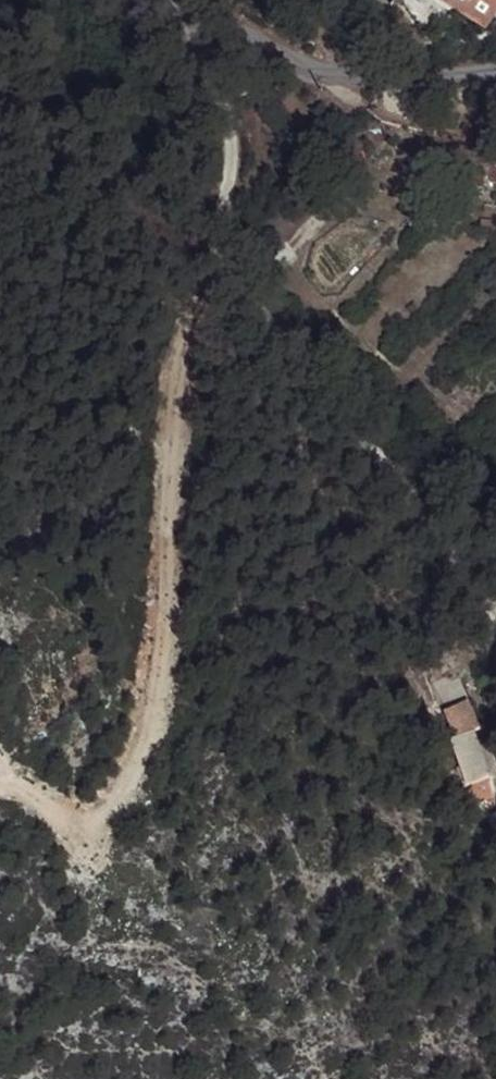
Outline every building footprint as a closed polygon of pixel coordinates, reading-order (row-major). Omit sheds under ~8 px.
[(495,0),(462,0),(485,16),(495,0)] [(483,743),(495,755),(495,731),(483,743)] [(454,747),(465,805),(489,801),(479,742),(454,747)]
